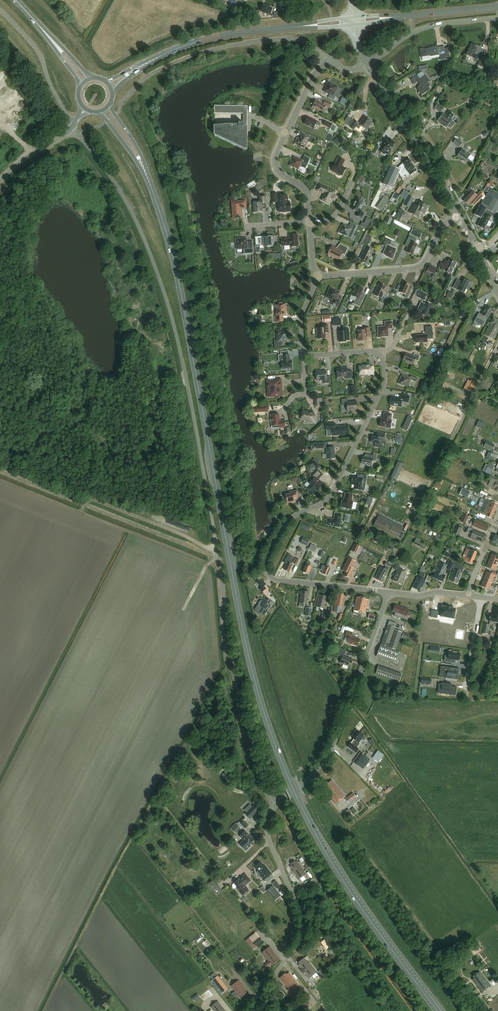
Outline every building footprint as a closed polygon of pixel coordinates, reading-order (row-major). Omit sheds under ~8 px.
[(270,15),(272,8),(263,5),(261,11),(270,15)] [(478,61),(483,49),(472,43),(466,55),(478,61)] [(448,47),(445,48),(444,46),(438,47),(438,45),(428,47),(428,48),(424,49),(424,48),(420,48),(421,57),(430,55),(431,56),(440,55),(440,60),(447,59),(447,57),(450,56),(448,47)] [(480,60),(477,68),(483,71),(487,64),(480,60)] [(418,76),(411,80),(414,84),(418,81),(421,86),(422,86),(424,88),(419,91),(421,95),(430,89),(428,86),(430,84),(428,82),(430,81),(426,74),(425,75),(422,71),(417,75),(418,76)] [(450,84),(443,80),(440,85),(447,89),(450,84)] [(327,86),(324,91),(330,94),(328,97),(334,100),(335,96),(333,95),(337,87),(332,84),(328,82),(326,86),(327,86)] [(316,100),(312,107),(323,112),(325,107),(329,109),(331,103),(326,100),(324,103),(316,100)] [(444,108),(438,103),(435,108),(441,113),(444,108)] [(215,106),(215,112),(246,113),(246,115),(247,115),(247,106),(215,106)] [(447,127),(452,120),(451,119),(455,115),(449,110),(445,115),(443,114),(441,117),(440,116),(438,118),(439,120),(443,124),(443,125),(446,127),(446,126),(447,127)] [(308,117),(304,124),(314,128),(315,124),(319,126),(321,123),(308,117)] [(366,129),(371,122),(365,117),(360,124),(354,120),(350,127),(353,129),(355,127),(358,129),(361,125),(366,129)] [(246,145),(246,124),(243,124),(243,122),(238,122),(238,125),(227,125),(219,126),(214,126),(214,127),(215,127),(215,134),(222,134),(222,138),(230,138),(230,141),(238,141),(238,145),(246,145)] [(338,127),(336,126),(333,124),(331,128),(330,129),(336,132),(338,127)] [(312,143),(314,138),(302,133),(299,139),(297,138),(295,143),(302,147),(301,147),(303,148),(305,148),(308,142),(309,142),(312,143)] [(463,143),(457,138),(453,143),(460,147),(463,143)] [(393,147),(395,144),(388,139),(385,144),(386,144),(380,152),(384,155),(385,153),(389,155),(391,151),(389,150),(392,146),(393,147)] [(380,146),(377,144),(372,152),(375,154),(380,146)] [(465,162),(470,155),(462,149),(457,155),(462,159),(461,160),(464,162),(465,161),(465,162)] [(307,165),(310,159),(304,156),(302,160),(294,157),(292,161),(291,161),(289,165),(294,167),(298,169),(302,163),(307,165)] [(335,163),(332,170),(338,173),(337,174),(338,175),(339,176),(340,176),(341,175),(342,175),(346,168),(342,166),(345,160),(338,157),(336,163),(335,163)] [(399,174),(413,165),(410,159),(402,164),(404,166),(398,169),(392,166),(383,184),(392,188),(399,174)] [(410,175),(417,171),(413,165),(399,174),(401,177),(405,175),(404,174),(408,172),(410,175)] [(364,183),(367,177),(361,175),(359,181),(364,183)] [(334,194),(335,191),(320,184),(317,190),(324,193),(321,200),(329,204),(332,199),(333,199),(334,198),(335,197),(335,195),(334,194)] [(477,195),(473,191),(472,190),(474,188),(470,185),(467,190),(471,193),(463,201),(468,205),(471,202),(474,206),(481,198),(483,199),(485,196),(484,195),(484,194),(481,191),(480,191),(477,195)] [(395,192),(392,196),(396,199),(397,200),(400,195),(395,192)] [(277,193),(272,193),(273,202),(277,202),(277,201),(279,201),(279,203),(279,212),(291,211),(290,202),(288,202),(287,194),(278,195),(279,199),(277,199),(277,193)] [(487,193),(475,214),(481,218),(478,226),(481,227),(481,228),(482,229),(484,228),(484,229),(486,225),(487,225),(490,219),(492,220),(494,217),(491,215),(493,212),(495,213),(496,212),(497,208),(497,199),(487,193)] [(259,201),(253,202),(254,212),(262,212),(262,203),(266,202),(266,196),(259,196),(259,201)] [(408,196),(404,205),(409,208),(414,199),(408,196)] [(356,216),(362,218),(365,212),(359,210),(363,201),(357,198),(352,209),(358,212),(356,216)] [(245,200),(232,201),(232,210),(232,211),(232,213),(233,213),(233,218),(237,217),(238,218),(240,218),(240,217),(241,217),(240,207),(246,207),(245,200)] [(414,204),(409,212),(418,216),(420,212),(424,214),(428,207),(428,208),(429,206),(429,205),(426,204),(421,201),(418,206),(414,204)] [(400,208),(395,218),(400,220),(405,211),(400,208)] [(387,216),(384,222),(390,225),(393,219),(387,216)] [(349,226),(343,224),(341,229),(340,228),(338,232),(343,234),(348,236),(351,229),(354,231),(357,226),(351,223),(349,226)] [(367,246),(372,237),(367,235),(368,233),(367,233),(368,232),(366,231),(360,243),(367,246)] [(289,238),(282,239),(282,246),(290,245),(290,247),(298,246),(298,245),(299,245),(300,244),(299,243),(299,242),(298,242),(297,234),(289,234),(289,238)] [(274,246),(274,235),(268,236),(268,237),(266,238),(266,237),(258,238),(258,244),(255,245),(255,248),(256,248),(256,252),(260,252),(259,249),(266,248),(266,246),(268,246),(274,246)] [(406,251),(412,254),(417,244),(415,243),(417,239),(409,236),(406,241),(410,243),(406,251)] [(240,239),(240,238),(236,238),(236,242),(237,249),(243,249),(243,254),(253,253),(252,241),(247,242),(246,238),(240,239)] [(386,238),(383,245),(386,247),(383,254),(389,256),(388,257),(392,259),(394,254),(396,249),(390,246),(392,241),(386,238)] [(329,248),(328,250),(328,251),(329,252),(328,254),(340,259),(342,254),(345,255),(348,247),(340,244),(338,249),(332,246),(331,248),(330,247),(329,248)] [(368,262),(373,250),(366,247),(360,258),(368,262)] [(451,274),(457,263),(449,259),(448,261),(445,260),(444,263),(441,262),(439,266),(448,270),(447,272),(451,274)] [(437,269),(429,265),(425,273),(430,276),(431,273),(435,274),(437,269)] [(457,281),(453,288),(458,290),(459,290),(464,292),(466,289),(468,290),(472,282),(464,279),(462,284),(457,281)] [(399,291),(405,294),(404,297),(407,298),(412,289),(409,287),(410,285),(404,282),(402,286),(399,284),(396,289),(399,291)] [(379,284),(374,294),(381,298),(380,302),(382,303),(385,297),(382,296),(387,287),(379,284)] [(354,290),(351,295),(357,298),(354,303),(360,306),(363,299),(360,297),(363,289),(356,285),(356,286),(354,286),(353,287),(353,288),(353,289),(354,290)] [(334,288),(330,287),(328,291),(329,291),(326,297),(333,300),(331,304),(337,307),(340,301),(337,299),(340,292),(334,289),(334,288)] [(425,300),(428,294),(420,290),(417,297),(425,300)] [(277,316),(275,316),(275,322),(283,321),(282,315),(285,315),(285,310),(286,310),(286,304),(283,305),(282,303),(279,303),(279,304),(279,305),(276,305),(277,316)] [(421,313),(428,317),(433,307),(426,303),(425,304),(421,303),(419,309),(422,310),(421,313)] [(482,327),(492,310),(493,310),(486,306),(482,314),(479,313),(474,322),(482,327)] [(333,326),(341,325),(341,318),(332,318),(333,326)] [(485,334),(493,339),(496,333),(497,334),(497,320),(494,318),(490,323),(489,322),(487,325),(489,326),(485,334)] [(385,326),(378,327),(378,334),(378,337),(381,337),(381,336),(389,336),(388,328),(392,328),(392,321),(385,322),(385,326)] [(321,328),(317,328),(317,339),(326,338),(325,332),(329,332),(328,325),(321,326),(321,328)] [(426,334),(416,335),(416,343),(423,342),(423,343),(428,342),(427,339),(433,339),(432,326),(425,326),(426,334)] [(342,331),(339,331),(339,342),(346,341),(346,340),(349,340),(348,328),(342,329),(342,331)] [(358,333),(358,334),(358,336),(358,337),(359,340),(367,340),(366,336),(367,335),(370,335),(370,328),(362,328),(361,329),(361,330),(358,330),(358,333)] [(278,339),(274,340),(274,345),(283,345),(282,341),(284,341),(284,339),(288,338),(288,335),(290,335),(289,329),(277,330),(278,339)] [(281,351),(282,361),(282,369),(292,368),(292,360),(290,360),(289,351),(281,351)] [(403,360),(414,363),(415,360),(418,361),(420,355),(414,353),(413,356),(405,353),(403,360)] [(366,366),(359,366),(360,374),(371,373),(371,374),(374,374),(374,367),(370,368),(370,364),(366,365),(366,366)] [(337,369),(338,377),(345,376),(346,378),(352,378),(352,370),(347,371),(347,367),(343,367),(344,368),(337,369)] [(321,371),(321,370),(316,370),(317,380),(324,379),(324,383),(331,383),(330,376),(327,376),(326,371),(321,371)] [(400,379),(398,383),(402,385),(403,385),(408,387),(411,379),(416,382),(418,378),(411,375),(410,377),(402,374),(400,379)] [(281,379),(268,380),(269,392),(270,392),(270,396),(275,395),(275,396),(282,395),(282,392),(281,391),(280,385),(282,385),(281,379)] [(472,392),(476,383),(475,383),(475,381),(471,380),(471,381),(468,379),(464,388),(472,392)] [(438,389),(443,392),(448,382),(442,380),(438,389)] [(391,397),(390,404),(401,407),(402,401),(409,402),(410,396),(401,395),(401,398),(391,397)] [(322,406),(322,398),(314,398),(315,406),(322,406)] [(348,398),(341,399),(342,405),(347,405),(347,411),(357,411),(357,401),(348,402),(348,398)] [(308,421),(314,423),(316,417),(313,416),(314,412),(309,411),(309,412),(303,411),(301,418),(308,420),(308,421)] [(381,418),(380,426),(390,428),(392,420),(391,420),(392,414),(384,412),(383,418),(381,418)] [(271,414),(272,426),(281,425),(281,427),(285,427),(285,426),(289,426),(289,421),(285,421),(285,420),(280,421),(279,414),(271,414)] [(333,429),(333,435),(347,434),(346,426),(336,426),(335,423),(326,423),(327,430),(333,429)] [(373,436),(371,442),(371,443),(375,443),(375,447),(385,449),(387,441),(384,441),(385,435),(379,434),(377,433),(376,437),(373,436)] [(402,443),(401,440),(400,436),(395,435),(395,438),(393,438),(394,443),(397,442),(398,444),(402,443)] [(495,447),(494,444),(484,439),(482,445),(484,446),(484,447),(493,451),(492,452),(497,454),(497,449),(495,447)] [(327,459),(335,458),(334,447),(326,447),(327,459)] [(362,458),(360,460),(362,461),(361,463),(367,464),(369,466),(370,465),(371,465),(372,461),(374,461),(376,460),(377,453),(373,452),(373,455),(366,454),(365,457),(363,456),(362,458)] [(494,466),(489,463),(485,472),(490,474),(494,466)] [(311,484),(307,487),(312,492),(316,488),(318,490),(319,490),(320,488),(320,487),(323,484),(318,479),(323,474),(318,470),(312,475),(314,477),(309,483),(311,484)] [(362,481),(366,482),(367,475),(361,474),(360,478),(353,477),(352,484),(355,485),(354,489),(360,490),(362,481)] [(490,487),(492,488),(497,491),(497,480),(496,479),(494,478),(490,487)] [(465,488),(462,494),(470,497),(473,491),(465,488)] [(286,494),(287,503),(294,502),(293,500),(299,499),(298,490),(291,492),(290,493),(286,494)] [(342,499),(341,507),(352,509),(353,501),(351,501),(353,494),(346,493),(344,499),(342,499)] [(487,508),(495,511),(496,507),(497,504),(493,502),(492,502),(489,500),(489,501),(485,499),(482,507),(487,509),(487,508)] [(493,514),(495,511),(487,508),(487,509),(482,507),(480,513),(492,518),(493,514)] [(340,520),(342,514),(335,513),(334,519),(328,518),(326,524),(339,527),(340,524),(341,524),(342,524),(342,523),(343,523),(343,521),(342,521),(342,520),(341,520),(340,520)] [(388,533),(397,537),(398,536),(399,536),(402,530),(392,525),(392,526),(387,523),(387,522),(378,517),(374,526),(383,530),(383,532),(384,533),(385,531),(388,532),(388,533)] [(486,531),(489,525),(475,519),(472,525),(486,531)] [(462,528),(456,526),(453,534),(459,536),(462,528)] [(482,542),(484,535),(473,530),(474,529),(469,527),(467,533),(471,535),(470,538),(477,541),(478,540),(482,542)] [(306,546),(309,540),(303,537),(300,543),(306,546)] [(386,547),(388,543),(374,537),(372,541),(386,547)] [(357,553),(360,546),(355,544),(351,551),(357,553)] [(472,550),(467,548),(462,559),(465,560),(464,560),(467,561),(467,562),(472,564),(477,552),(472,549),(472,550)] [(288,554),(284,562),(287,564),(284,570),(289,572),(293,565),(291,564),(294,557),(291,556),(291,555),(288,554)] [(332,560),(330,564),(338,567),(340,562),(337,561),(332,559),(333,558),(329,557),(329,559),(332,560)] [(356,561),(348,558),(343,570),(346,571),(344,575),(349,578),(354,568),(352,568),(356,561)] [(322,565),(320,570),(323,571),(322,573),(327,576),(331,568),(328,567),(329,565),(330,565),(332,560),(329,559),(327,563),(325,566),(322,565)] [(450,570),(454,562),(449,560),(445,568),(450,570)] [(308,574),(311,566),(309,565),(311,562),(308,561),(303,572),(308,574)] [(390,568),(392,565),(386,562),(385,565),(386,566),(384,568),(381,567),(375,578),(382,582),(388,570),(389,567),(390,568)] [(455,569),(450,580),(457,583),(464,567),(454,563),(453,566),(452,568),(455,569)] [(401,584),(407,572),(399,568),(400,565),(397,564),(394,569),(397,570),(392,580),(401,584)] [(443,581),(446,575),(442,573),(443,572),(439,570),(440,567),(438,566),(433,577),(443,581)] [(487,571),(485,576),(493,579),(495,574),(487,571)] [(425,574),(420,572),(413,587),(420,591),(421,587),(422,587),(425,581),(429,582),(431,577),(428,576),(426,580),(423,579),(425,574)] [(492,582),(493,579),(485,576),(483,581),(491,584),(493,585),(494,583),(492,582)] [(262,592),(266,589),(264,586),(266,584),(261,578),(256,582),(261,588),(260,589),(262,592)] [(483,581),(481,586),(489,589),(491,584),(483,581)] [(296,604),(296,609),(299,609),(299,606),(303,607),(304,603),(307,603),(309,591),(301,590),(300,605),(296,604)] [(343,607),(345,596),(343,596),(344,594),(339,593),(339,595),(337,595),(334,611),(340,612),(341,606),(343,607)] [(324,608),(327,596),(320,595),(316,610),(320,611),(321,607),(324,608)] [(365,612),(368,599),(365,598),(365,597),(360,596),(360,597),(357,597),(353,613),(359,614),(359,611),(365,612)] [(273,602),(265,597),(262,601),(262,600),(260,600),(259,602),(259,603),(260,604),(259,605),(260,606),(259,606),(258,605),(255,609),(265,615),(273,602)] [(394,615),(402,618),(403,615),(407,616),(407,615),(408,615),(409,615),(410,614),(411,611),(409,610),(409,609),(409,610),(402,607),(395,604),(392,611),(396,612),(394,615)] [(438,612),(438,610),(431,609),(430,616),(437,617),(438,615),(440,615),(454,617),(455,608),(450,607),(451,606),(446,606),(446,607),(442,606),(441,612),(438,612)] [(495,608),(494,615),(490,614),(489,621),(497,622),(497,608),(495,608)] [(381,644),(376,657),(395,664),(399,652),(396,651),(402,632),(395,629),(397,623),(389,621),(381,644)] [(345,630),(347,631),(345,635),(349,637),(347,642),(357,646),(360,639),(351,636),(352,632),(353,633),(354,629),(346,626),(345,630)] [(445,655),(444,662),(452,663),(453,659),(459,660),(460,653),(454,652),(454,651),(450,650),(450,651),(449,651),(448,656),(445,655)] [(340,651),(338,656),(342,657),(340,663),(343,664),(342,667),(347,668),(348,666),(350,666),(353,659),(344,656),(345,653),(340,651)] [(378,675),(402,682),(404,672),(380,666),(378,675)] [(440,666),(439,672),(444,673),(444,678),(457,679),(457,676),(456,676),(457,671),(452,670),(452,667),(440,666)] [(450,692),(450,695),(455,695),(457,687),(451,686),(452,684),(441,682),(441,683),(439,683),(438,686),(441,687),(440,691),(450,692)] [(359,749),(357,748),(360,743),(359,743),(364,736),(356,730),(351,737),(354,739),(351,743),(348,747),(356,753),(359,749)] [(379,750),(374,758),(380,762),(385,754),(379,750)] [(363,769),(370,760),(360,752),(353,762),(360,768),(363,769)] [(326,787),(324,788),(336,804),(345,797),(341,791),(340,791),(332,780),(325,786),(326,787)] [(353,793),(345,799),(348,804),(356,797),(353,793)] [(250,819),(259,810),(254,805),(245,814),(250,819)] [(239,822),(238,822),(237,824),(241,828),(243,826),(245,829),(248,826),(243,820),(241,822),(240,821),(239,822)] [(237,824),(231,829),(235,833),(241,828),(237,824)] [(243,840),(239,845),(246,851),(251,846),(250,844),(254,840),(245,831),(240,836),(243,840)] [(290,867),(299,879),(306,874),(297,862),(296,863),(295,861),(291,864),(292,865),(290,867)] [(264,867),(262,863),(261,864),(260,863),(256,866),(257,867),(256,868),(258,871),(257,872),(266,882),(273,876),(265,866),(264,867)] [(246,874),(239,879),(234,883),(237,887),(236,888),(242,895),(249,890),(245,885),(251,881),(246,874)] [(208,884),(216,895),(222,890),(214,880),(208,884)] [(274,901),(281,895),(273,885),(266,891),(274,901)] [(259,937),(256,932),(249,938),(253,942),(252,943),(256,947),(263,941),(260,937),(259,937)] [(270,946),(262,952),(269,961),(265,964),(265,965),(265,966),(266,967),(267,967),(268,967),(271,964),(272,966),(278,961),(277,960),(279,958),(270,946)] [(308,962),(307,963),(304,958),(298,963),(299,964),(298,965),(300,968),(299,969),(303,973),(304,973),(308,979),(312,976),(316,981),(321,977),(309,963),(308,962)] [(214,979),(212,980),(221,994),(229,989),(217,971),(211,975),(214,979)] [(482,992),(491,986),(480,971),(473,976),(474,978),(472,979),(482,992)] [(292,997),(302,989),(289,973),(286,975),(285,973),(279,978),(284,984),(285,984),(289,989),(287,990),(292,997)] [(243,986),(238,980),(231,986),(235,992),(236,992),(237,994),(240,998),(247,993),(242,987),(243,986)] [(213,995),(208,990),(200,997),(204,1002),(213,995)] [(294,1010),(308,1010),(312,1007),(306,1000),(293,1010),(294,1010)] [(211,1007),(214,1010),(226,1010),(218,1001),(211,1007)]
